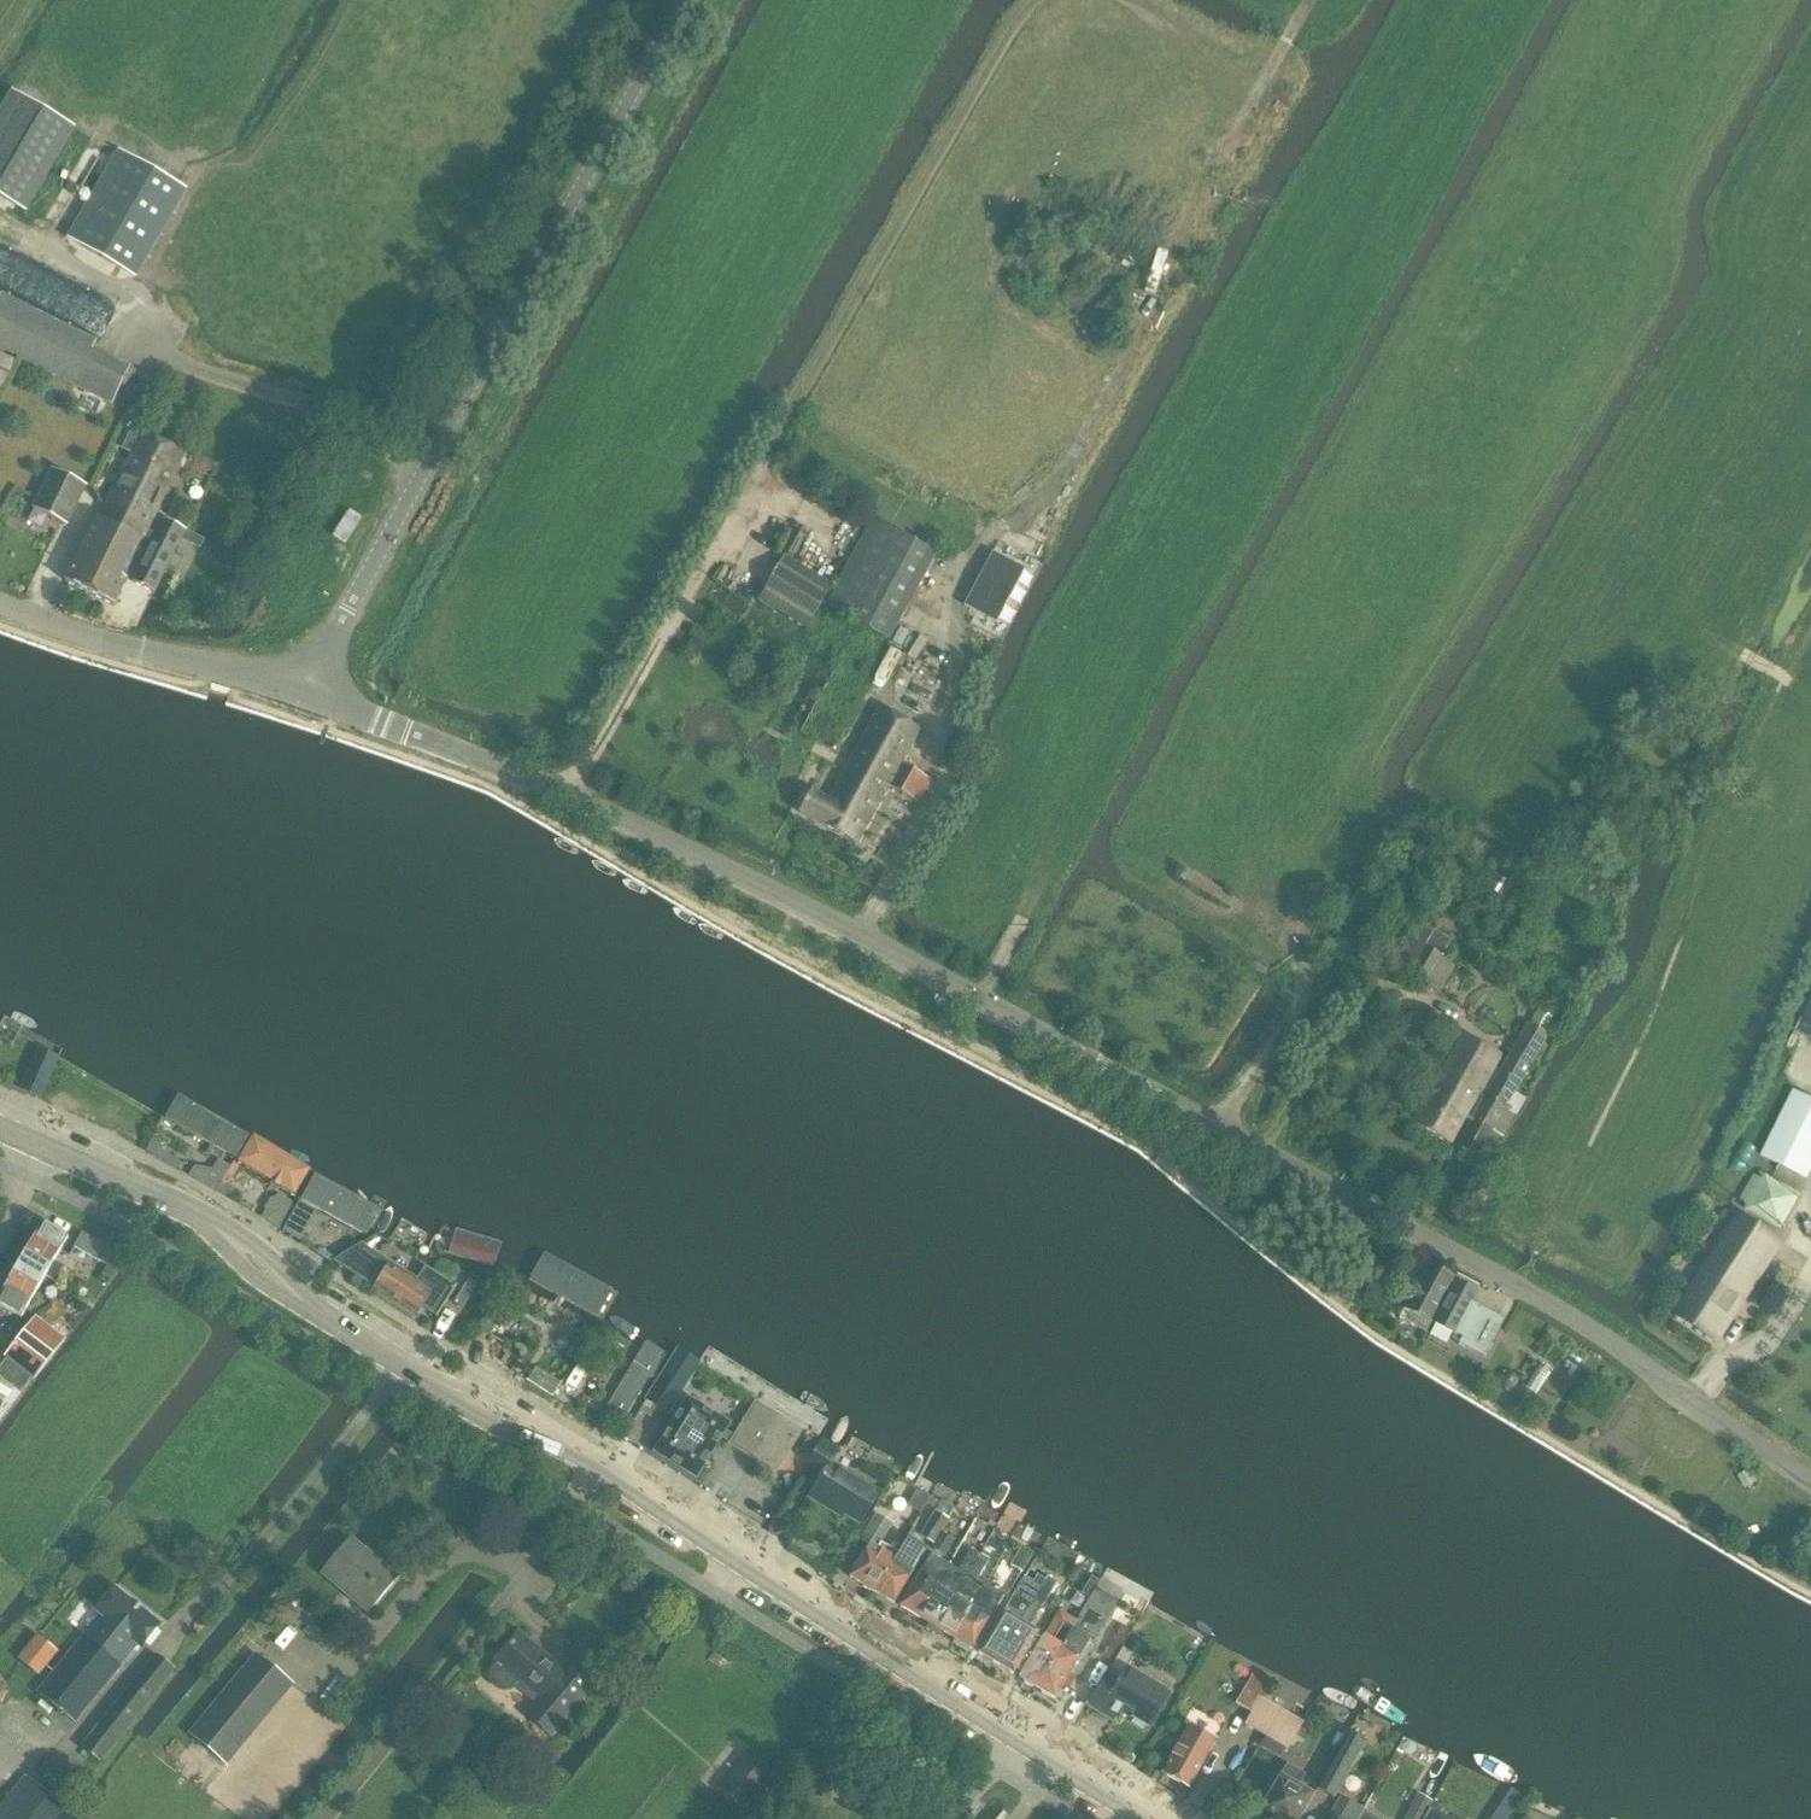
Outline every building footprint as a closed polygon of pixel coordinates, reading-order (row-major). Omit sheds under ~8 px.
[(12,92),(0,112),(0,197),(26,212),(75,128),(12,92)] [(119,151),(68,239),(135,277),(186,190),(119,151)] [(0,298),(0,348),(112,405),(130,369),(92,350),(96,342),(2,294),(0,298)] [(134,451),(121,477),(163,498),(184,455),(142,434),(135,430),(126,448),(134,451)] [(34,508),(67,525),(85,487),(52,471),(34,508)] [(121,477),(100,520),(142,541),(147,530),(163,498),(121,477)] [(96,519),(65,582),(114,607),(127,581),(123,579),(133,560),(142,541),(100,520),(99,521),(96,519)] [(826,605),(890,640),(936,555),(873,520),(826,605)] [(141,564),(132,582),(154,593),(185,532),(163,521),(156,535),(147,530),(142,541),(133,560),(141,564)] [(992,553),(964,606),(996,623),(1024,570),(992,553)] [(760,603),(804,632),(833,589),(786,559),(760,603)] [(690,639),(683,651),(694,658),(701,645),(690,639)] [(798,813),(856,843),(887,786),(918,804),(931,780),(901,763),(917,734),(878,713),(852,758),(828,800),(810,791),(798,813)] [(1492,871),(1483,885),(1503,898),(1512,885),(1492,871)] [(1442,957),(1450,942),(1411,922),(1387,965),(1438,994),(1453,965),(1442,957)] [(1424,1103),(1412,1124),(1450,1144),(1465,1117),(1472,1121),(1456,1148),(1476,1159),(1488,1138),(1492,1131),(1502,1137),(1502,1138),(1510,1123),(1523,1098),(1512,1093),(1546,1035),(1544,1034),(1554,1015),(1538,1006),(1528,1025),(1527,1024),(1500,1071),(1493,1067),(1499,1057),(1463,1037),(1434,1087),(1424,1103)] [(39,1050),(21,1090),(39,1098),(57,1058),(39,1050)] [(166,1116),(237,1156),(251,1131),(181,1091),(166,1116)] [(1792,1093),(1761,1159),(1807,1180),(1810,1171),(1810,1102),(1792,1093)] [(241,1160),(298,1194),(315,1165),(258,1131),(241,1160)] [(152,1138),(146,1151),(159,1159),(162,1153),(157,1141),(153,1138),(152,1138)] [(194,1167),(188,1176),(215,1192),(230,1167),(219,1160),(213,1169),(194,1167)] [(382,1207),(317,1173),(304,1198),(369,1232),(382,1207)] [(1755,1176),(1740,1201),(1747,1205),(1743,1212),(1780,1233),(1801,1197),(1764,1176),(1761,1180),(1755,1176)] [(226,1187),(221,1196),(230,1201),(235,1192),(226,1187)] [(275,1198),(261,1219),(278,1230),(292,1209),(275,1198)] [(296,1206),(283,1231),(295,1238),(312,1209),(299,1202),(296,1206)] [(1780,1244),(1741,1218),(1678,1315),(1718,1341),(1737,1311),(1780,1244)] [(42,1223),(20,1262),(45,1277),(56,1283),(65,1268),(54,1261),(68,1237),(42,1223)] [(451,1251),(499,1265),(506,1240),(458,1226),(451,1251)] [(76,1243),(74,1247),(104,1264),(116,1271),(125,1257),(82,1233),(76,1243)] [(356,1247),(334,1262),(355,1275),(375,1288),(416,1314),(421,1306),(436,1315),(435,1317),(436,1318),(456,1286),(455,1285),(454,1287),(425,1269),(418,1280),(415,1285),(389,1268),(368,1255),(356,1247)] [(531,1278),(602,1316),(617,1287),(545,1250),(531,1278)] [(20,1262),(0,1296),(0,1305),(21,1317),(45,1277),(20,1262)] [(1452,1278),(1429,1266),(1417,1289),(1412,1287),(1404,1301),(1407,1303),(1398,1318),(1425,1332),(1430,1322),(1429,1322),(1452,1278)] [(1458,1343),(1483,1356),(1503,1318),(1470,1301),(1475,1292),(1456,1282),(1434,1324),(1453,1334),(1453,1333),(1461,1338),(1458,1343)] [(460,1294),(454,1304),(461,1308),(466,1298),(460,1294)] [(492,1306),(478,1327),(490,1335),(504,1314),(492,1306)] [(5,1355),(35,1379),(64,1340),(34,1317),(5,1355)] [(584,1326),(567,1356),(575,1360),(585,1344),(598,1351),(605,1338),(584,1326)] [(602,1408),(627,1424),(670,1352),(644,1337),(602,1408)] [(585,1344),(575,1360),(589,1368),(598,1351),(585,1344)] [(659,1378),(646,1399),(647,1399),(653,1403),(668,1413),(683,1390),(682,1389),(698,1363),(678,1353),(661,1379),(659,1378)] [(1539,1362),(1523,1386),(1536,1394),(1552,1371),(1539,1362)] [(1503,1376),(1502,1382),(1505,1387),(1511,1388),(1516,1385),(1517,1379),(1514,1374),(1508,1373),(1503,1376)] [(687,1399),(654,1453),(696,1478),(721,1437),(731,1443),(730,1445),(775,1473),(800,1432),(755,1404),(734,1438),(724,1431),(728,1424),(687,1399)] [(838,1451),(822,1441),(805,1469),(820,1478),(811,1493),(861,1523),(879,1493),(830,1463),(838,1451)] [(941,1502),(935,1512),(947,1520),(954,1510),(941,1502)] [(860,1539),(869,1545),(850,1577),(861,1584),(863,1587),(868,1590),(872,1590),(875,1592),(898,1554),(897,1554),(894,1559),(877,1549),(892,1523),(875,1513),(860,1539)] [(940,1532),(933,1544),(936,1546),(933,1551),(944,1557),(953,1541),(940,1532)] [(794,1536),(790,1543),(816,1559),(820,1552),(794,1536)] [(898,1554),(875,1592),(893,1603),(925,1549),(907,1538),(898,1554)] [(320,1575),(367,1613),(396,1577),(371,1557),(373,1555),(365,1548),(363,1550),(350,1539),(320,1575)] [(1022,1547),(1011,1566),(1021,1572),(1033,1553),(1022,1547)] [(926,1629),(933,1633),(977,1558),(979,1555),(970,1550),(957,1571),(949,1566),(918,1617),(929,1624),(926,1629)] [(981,1551),(977,1558),(986,1563),(990,1557),(981,1551)] [(900,1607),(918,1617),(949,1566),(931,1555),(900,1607)] [(943,1632),(954,1638),(985,1585),(977,1580),(986,1564),(977,1558),(933,1633),(940,1637),(943,1632)] [(1024,1577),(979,1653),(996,1663),(1045,1581),(1037,1576),(1033,1582),(1024,1577)] [(1045,1581),(996,1663),(1013,1673),(1037,1632),(1029,1627),(1038,1611),(1039,1611),(1057,1581),(1048,1576),(1045,1581)] [(1091,1577),(1081,1594),(1090,1599),(1095,1590),(1100,1582),(1091,1577)] [(985,1585),(954,1638),(972,1649),(1003,1596),(985,1585)] [(115,1587),(96,1611),(98,1613),(35,1692),(74,1724),(138,1646),(141,1648),(160,1624),(115,1587)] [(1116,1602),(1095,1590),(1090,1599),(1076,1622),(1037,1688),(1040,1689),(1041,1693),(1047,1696),(1051,1696),(1054,1698),(1071,1669),(1075,1672),(1080,1670),(1093,1648),(1091,1643),(1116,1602)] [(1054,1620),(1020,1678),(1023,1680),(1024,1683),(1031,1687),(1034,1686),(1037,1688),(1076,1622),(1059,1612),(1054,1620)] [(1123,1627),(1110,1648),(1117,1653),(1130,1632),(1123,1627)] [(515,1686),(536,1703),(527,1714),(551,1734),(606,1667),(582,1647),(570,1662),(562,1656),(555,1664),(518,1634),(497,1660),(498,1661),(493,1667),(491,1672),(490,1678),(492,1683),(495,1687),(500,1690),(506,1690),(511,1689),(515,1686)] [(57,1653),(36,1636),(18,1658),(40,1675),(57,1653)] [(79,1748),(99,1764),(174,1670),(155,1654),(79,1748)] [(254,1654),(187,1734),(225,1766),(293,1686),(254,1654)] [(1120,1710),(1149,1727),(1168,1694),(1124,1668),(1118,1680),(1106,1673),(1088,1705),(1114,1720),(1120,1710)] [(1243,1726),(1288,1751),(1303,1723),(1258,1699),(1267,1683),(1251,1675),(1235,1705),(1250,1713),(1243,1726)] [(1161,1773),(1189,1789),(1216,1741),(1188,1725),(1161,1773)] [(1315,1790),(1333,1800),(1365,1744),(1348,1735),(1315,1790)] [(718,1790),(743,1810),(772,1774),(747,1754),(718,1790)] [(1313,1796),(1298,1787),(1303,1778),(1286,1767),(1258,1815),(1264,1818),(1299,1818),(1313,1796)] [(0,1808),(0,1818),(55,1818),(65,1806),(26,1775),(0,1808)] [(1333,1818),(1358,1818),(1362,1811),(1363,1810),(1339,1796),(1329,1814),(1334,1817),(1333,1818)] [(1491,1818),(1510,1818),(1512,1817),(1498,1808),(1491,1818)] [(1364,1811),(1362,1811),(1358,1818),(1377,1818),(1364,1811)] [(1430,1811),(1426,1818),(1443,1818),(1430,1811)]
